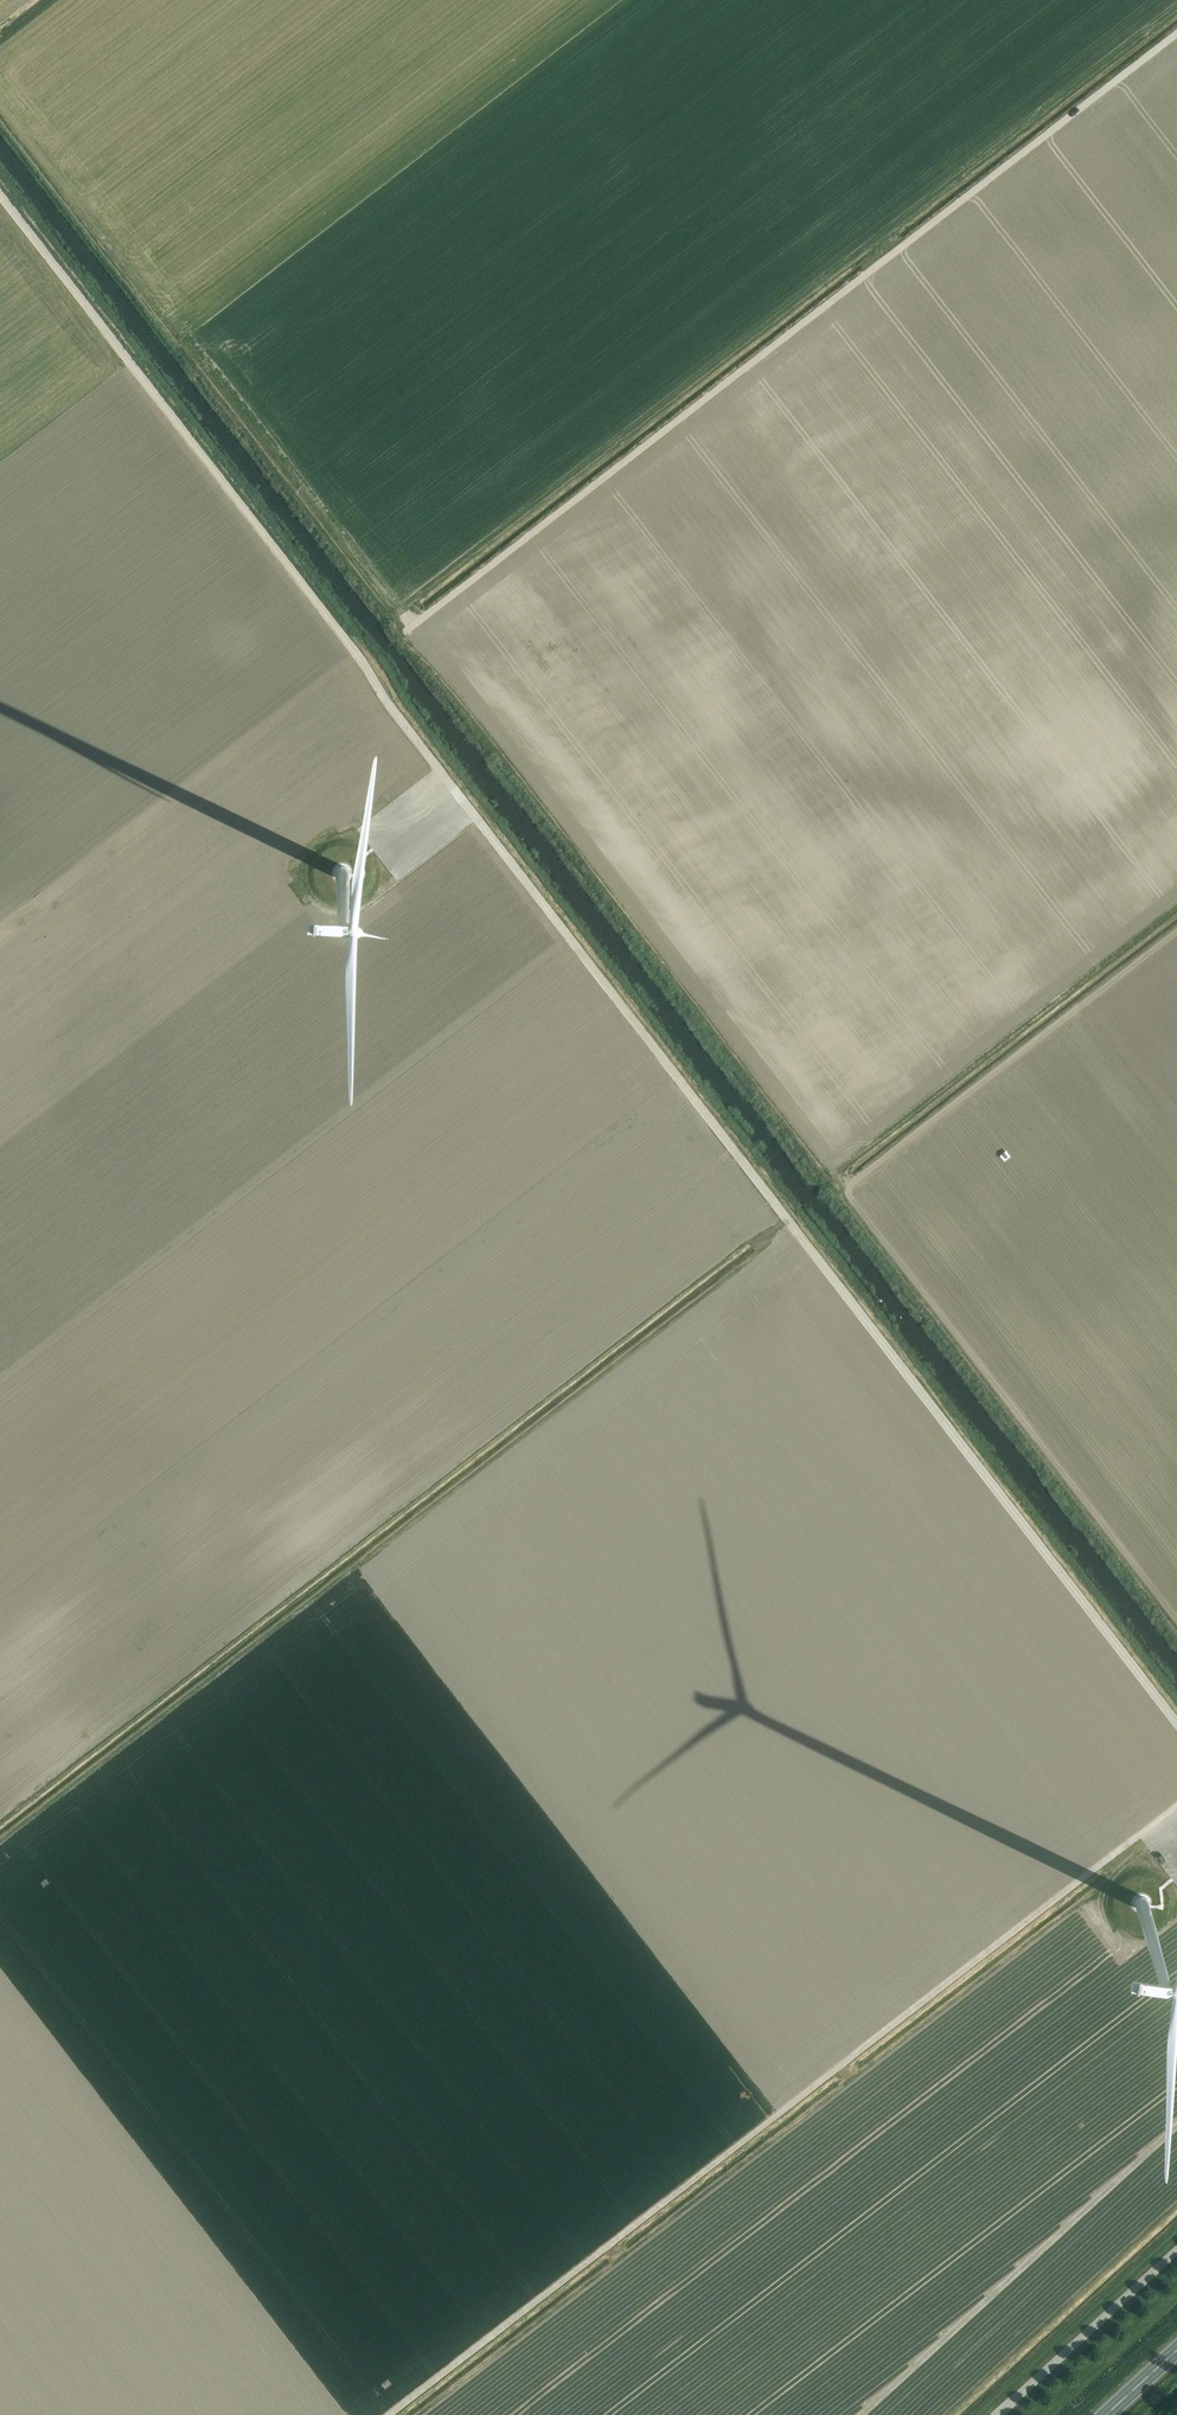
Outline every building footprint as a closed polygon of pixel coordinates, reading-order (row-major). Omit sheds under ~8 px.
[(349,874),(349,873),(349,872),(349,871),(349,870),(348,869),(347,868),(347,867),(346,867),(345,866),(343,866),(342,866),(341,866),(340,866),(339,867),(338,867),(337,868),(337,869),(336,870),(336,871),(335,872),(335,873),(335,874),(336,875),(336,876),(337,877),(337,878),(338,879),(339,879),(340,880),(341,880),(342,880),(343,880),(345,880),(346,879),(347,879),(347,878),(348,877),(349,876),(349,875),(349,874)] [(1149,1904),(1149,1903),(1149,1902),(1148,1901),(1148,1900),(1147,1899),(1146,1898),(1146,1897),(1145,1896),(1144,1896),(1143,1896),(1141,1896),(1140,1896),(1139,1896),(1138,1896),(1137,1897),(1136,1898),(1136,1899),(1135,1900),(1135,1901),(1134,1902),(1134,1903),(1134,1904),(1135,1905),(1135,1906),(1136,1907),(1136,1908),(1137,1909),(1138,1909),(1139,1910),(1140,1910),(1141,1910),(1143,1910),(1144,1910),(1145,1909),(1146,1909),(1147,1908),(1147,1907),(1148,1906),(1148,1905),(1149,1904)]
